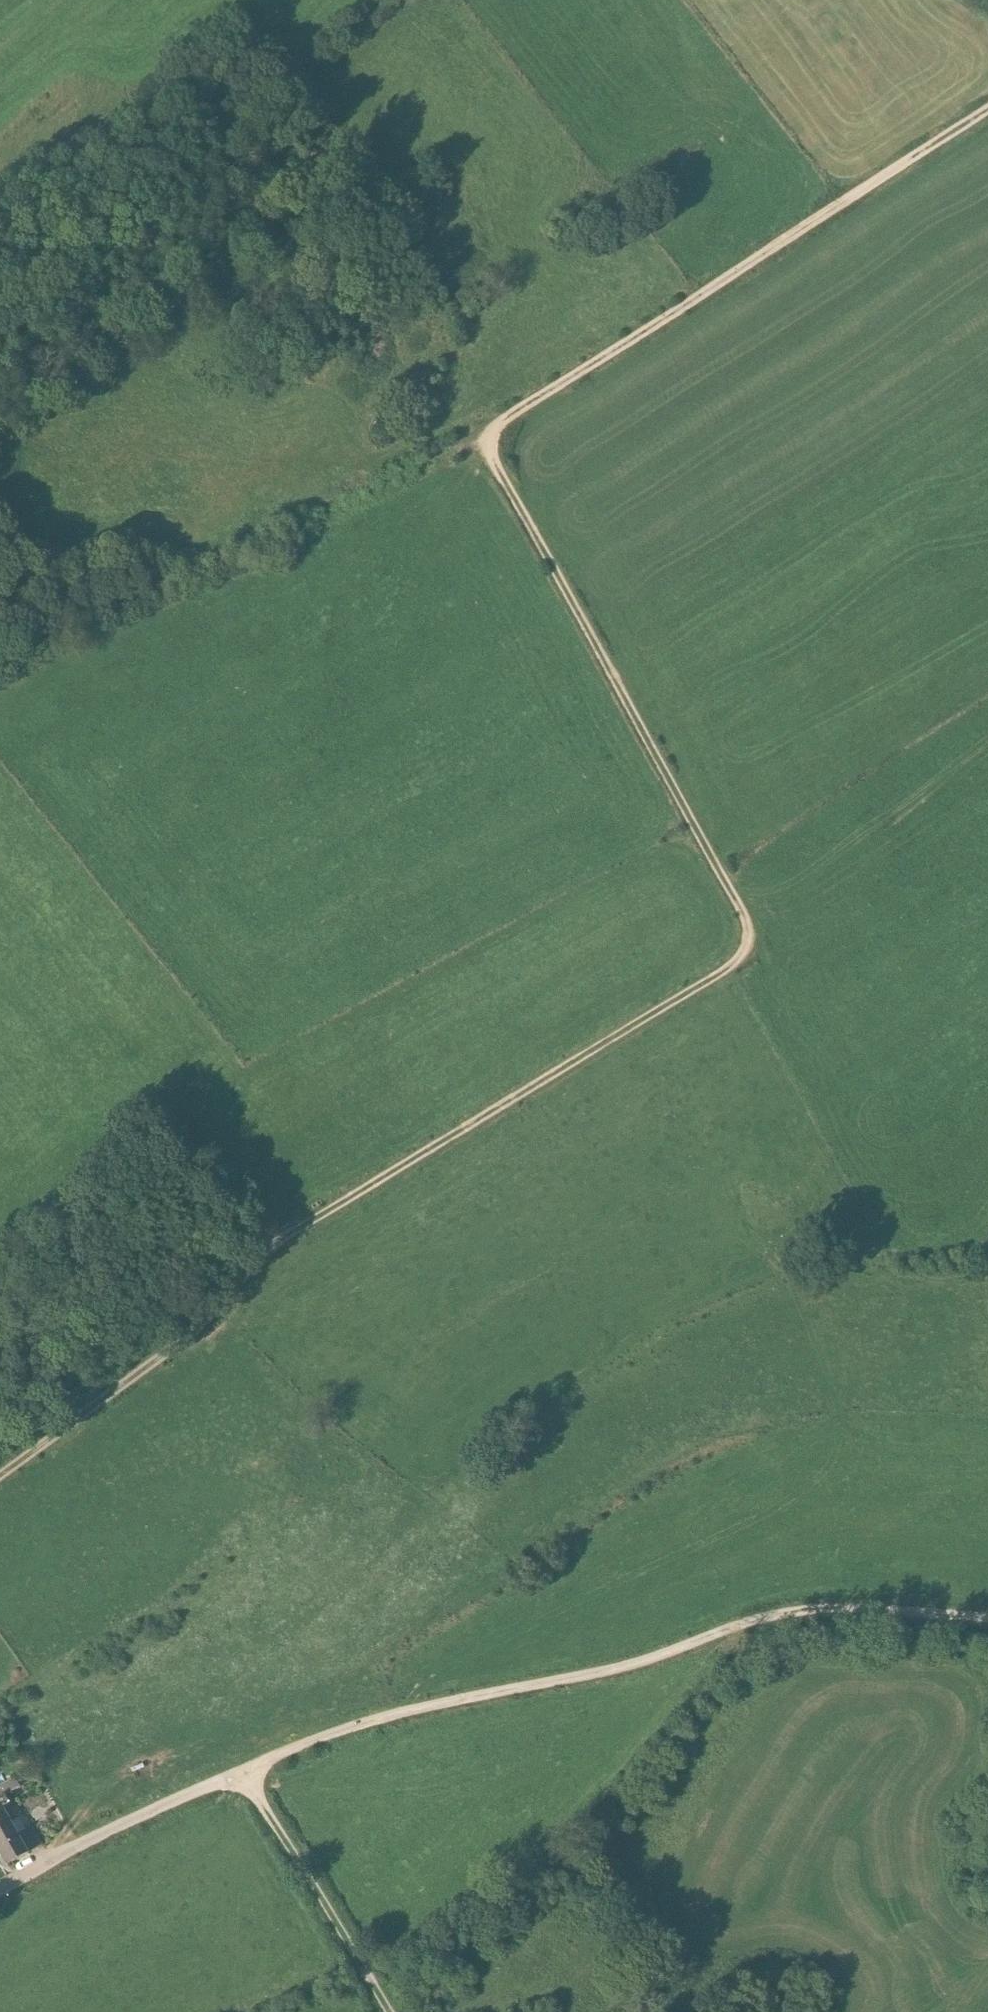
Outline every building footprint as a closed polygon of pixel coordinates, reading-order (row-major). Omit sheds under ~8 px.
[(20,1790),(14,1780),(0,1788),(0,1813),(4,1811),(9,1808),(4,1799),(20,1790)] [(4,1811),(0,1813),(0,1852),(9,1868),(29,1857),(4,1811)]
